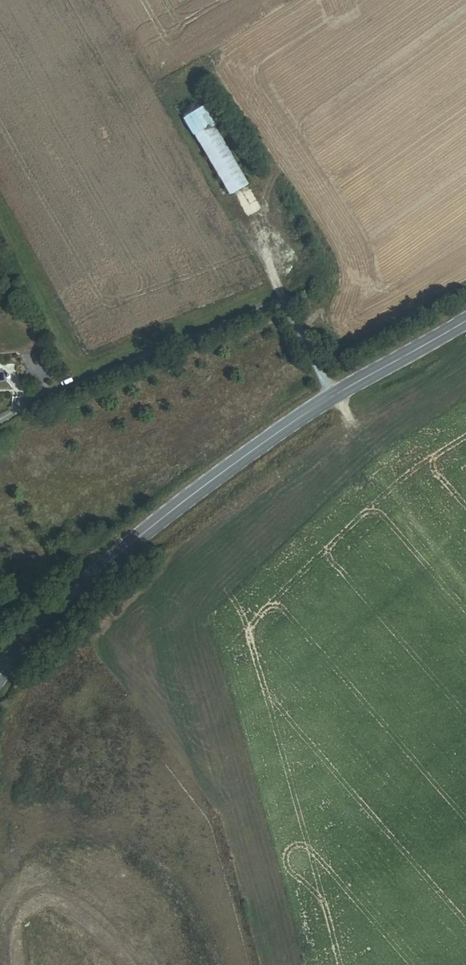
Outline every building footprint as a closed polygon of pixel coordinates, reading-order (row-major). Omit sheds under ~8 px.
[(247,185),(205,104),(185,115),(226,196),(247,185)] [(9,382),(6,360),(0,361),(0,383),(9,382)]
